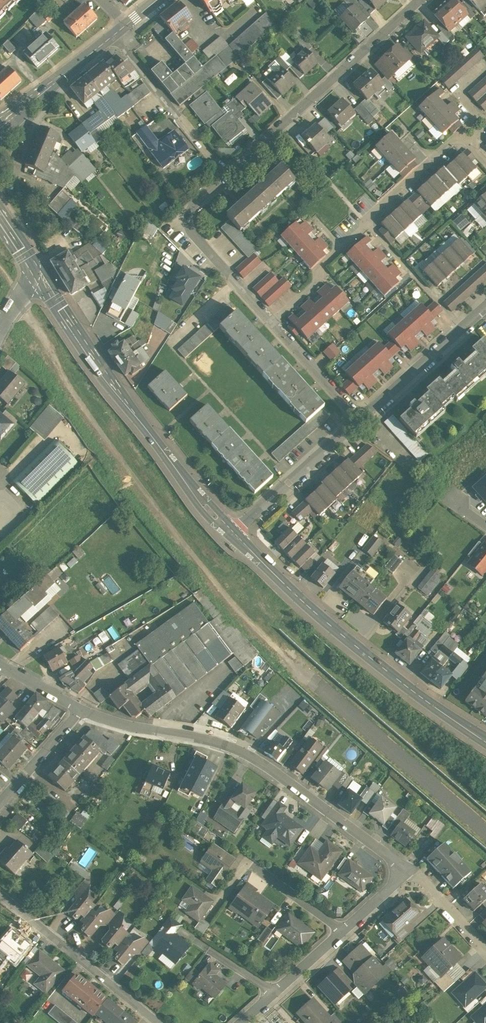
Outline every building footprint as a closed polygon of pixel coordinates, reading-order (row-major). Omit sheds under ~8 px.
[(5,15),(3,13),(7,10),(8,11),(19,0),(0,0),(0,19),(5,15)] [(211,14),(228,0),(200,0),(211,14)] [(355,0),(351,0),(348,3),(353,8),(359,14),(363,10),(357,2),(355,0)] [(367,0),(359,0),(357,2),(363,10),(369,16),(376,10),(369,3),(367,0)] [(371,1),(369,3),(376,10),(386,0),(371,0),(371,1)] [(452,0),(448,0),(441,6),(457,24),(466,16),(458,7),(452,0)] [(478,10),(485,2),(485,0),(468,0),(478,10)] [(475,16),(463,3),(458,7),(466,16),(470,21),(475,16)] [(191,20),(178,4),(160,19),(161,20),(172,35),(173,35),(179,30),(181,33),(188,27),(186,24),(191,20)] [(97,20),(84,6),(64,24),(76,38),(97,20)] [(457,24),(441,6),(432,15),(440,23),(448,32),(449,32),(457,24)] [(359,14),(353,8),(341,19),(353,33),(365,21),(359,14)] [(369,16),(363,10),(359,14),(365,21),(370,17),(369,16)] [(43,18),(37,11),(33,16),(42,26),(47,22),(43,18)] [(52,19),(48,14),(43,18),(47,22),(48,23),(52,19)] [(266,15),(229,49),(235,55),(238,59),(275,26),(266,15)] [(368,37),(379,28),(372,19),(360,28),(368,37)] [(172,35),(161,20),(151,29),(163,42),(164,41),(172,35)] [(436,36),(424,22),(418,26),(419,27),(412,34),(411,33),(406,38),(419,52),(436,37),(436,36)] [(448,32),(440,23),(436,27),(440,32),(448,41),(453,36),(449,32),(448,32)] [(436,36),(436,37),(444,45),(448,41),(440,32),(436,36)] [(172,35),(164,41),(177,56),(185,50),(173,35),(172,35)] [(45,36),(24,54),(37,68),(57,50),(45,36)] [(221,37),(202,52),(210,61),(215,57),(228,46),(221,37)] [(311,48),(301,37),(296,41),(305,51),(306,52),(311,48)] [(192,39),(184,46),(187,50),(195,43),(192,39)] [(7,42),(3,46),(7,51),(11,55),(16,51),(7,42)] [(195,43),(187,50),(191,55),(199,48),(195,43)] [(409,60),(397,47),(381,61),(393,75),(409,60)] [(229,49),(228,48),(216,58),(222,66),(235,55),(229,49)] [(484,57),(476,48),(471,52),(479,61),(484,57)] [(201,68),(185,50),(177,56),(185,66),(172,76),(166,81),(175,91),(202,69),(201,68)] [(11,55),(7,51),(2,55),(7,60),(12,56),(11,55)] [(305,51),(291,62),(293,64),(304,76),(317,64),(306,52),(305,51)] [(471,52),(467,56),(475,65),(479,61),(471,52)] [(475,65),(467,56),(462,60),(470,69),(475,65)] [(123,66),(116,57),(105,66),(116,79),(120,84),(134,73),(127,64),(123,66)] [(210,61),(201,68),(202,69),(175,91),(170,95),(179,107),(225,69),(222,66),(216,58),(215,57),(210,61)] [(288,69),(279,58),(273,63),(281,71),(281,70),(284,74),(289,69),(288,69)] [(470,69),(462,60),(458,64),(466,73),(470,69)] [(393,75),(381,61),(375,67),(385,78),(387,80),(393,75)] [(104,63),(86,78),(98,93),(104,88),(116,79),(105,66),(104,63)] [(161,64),(151,72),(161,85),(166,81),(172,76),(165,68),(165,66),(164,64),(162,64),(161,64)] [(304,76),(293,64),(288,69),(289,69),(299,80),(304,76)] [(458,64),(453,68),(461,77),(466,73),(458,64)] [(461,77),(453,68),(449,72),(457,81),(461,77)] [(0,76),(0,101),(21,83),(8,69),(0,76)] [(281,71),(276,75),(274,73),(266,80),(281,97),(294,85),(284,74),(281,70),(281,71)] [(370,71),(353,86),(365,100),(367,101),(368,100),(383,87),(384,86),(380,82),(370,71)] [(457,81),(449,72),(444,76),(452,85),(457,81)] [(134,73),(120,84),(124,89),(129,86),(139,79),(134,73)] [(452,85),(444,76),(440,80),(448,89),(452,85)] [(98,93),(86,78),(71,90),(84,105),(98,93)] [(387,80),(385,78),(380,82),(384,86),(383,87),(388,92),(394,87),(387,80)] [(139,79),(129,86),(124,89),(131,93),(136,89),(143,84),(139,79)] [(266,80),(261,84),(276,101),(281,97),(266,80)] [(175,91),(166,81),(161,85),(170,95),(175,91)] [(482,82),(477,86),(485,95),(485,94),(485,86),(482,82)] [(150,93),(143,84),(136,89),(143,99),(150,93)] [(271,105),(253,85),(236,99),(245,109),(248,106),(257,117),(271,105)] [(485,95),(477,86),(473,90),(481,99),(485,95)] [(120,101),(113,93),(109,92),(108,93),(104,88),(98,93),(102,98),(115,116),(117,118),(127,111),(120,101)] [(206,93),(202,88),(193,96),(197,101),(206,93)] [(136,89),(131,93),(138,103),(143,99),(136,89)] [(440,89),(419,108),(427,117),(442,103),(438,99),(444,94),(440,89)] [(481,99),(473,90),(469,94),(477,102),(481,99)] [(102,98),(98,93),(84,105),(87,109),(95,103),(95,104),(102,98)] [(131,93),(120,101),(127,111),(138,103),(131,93)] [(221,111),(206,93),(197,101),(189,107),(204,125),(206,124),(218,114),(217,113),(221,111)] [(102,98),(95,104),(101,112),(108,121),(115,116),(102,98)] [(245,109),(236,99),(232,103),(240,113),(245,109)] [(481,99),(477,102),(485,111),(485,110),(485,104),(481,99)] [(377,109),(368,100),(367,101),(365,100),(360,104),(370,115),(377,109)] [(339,104),(328,113),(335,121),(336,120),(341,126),(354,114),(343,101),(339,104)] [(442,103),(427,117),(435,126),(456,107),(452,102),(446,108),(442,103)] [(240,113),(232,103),(226,107),(230,112),(234,118),(240,113)] [(360,104),(354,110),(364,120),(370,115),(360,104)] [(456,107),(435,126),(443,135),(449,129),(458,121),(454,116),(460,111),(456,107)] [(377,109),(370,115),(373,118),(379,112),(377,109)] [(101,112),(89,121),(96,130),(108,121),(101,112)] [(222,119),(211,128),(225,146),(244,130),(234,118),(230,112),(225,116),(222,119)] [(222,119),(218,114),(206,124),(209,129),(211,128),(222,119)] [(370,115),(364,120),(368,125),(374,120),(373,118),(370,115)] [(333,128),(325,119),(320,123),(328,132),(333,128)] [(96,130),(89,121),(83,126),(90,135),(96,130)] [(458,121),(449,129),(453,134),(462,125),(458,121)] [(328,132),(320,123),(316,126),(325,135),(328,132)] [(90,135),(83,126),(70,136),(82,152),(95,142),(90,135)] [(325,135),(316,126),(308,134),(307,133),(302,138),(316,154),(330,141),(325,135)] [(59,136),(41,128),(35,143),(53,151),(59,136)] [(103,139),(96,130),(90,135),(95,142),(97,144),(103,139)] [(150,132),(140,139),(144,144),(153,137),(150,132)] [(159,144),(153,137),(144,144),(163,169),(188,150),(174,133),(159,144)] [(391,133),(376,147),(384,156),(399,142),(391,133)] [(399,142),(384,156),(391,165),(407,151),(399,142)] [(53,151),(35,143),(25,167),(36,171),(43,175),(53,152),(53,151)] [(475,159),(467,150),(462,154),(470,163),(475,159)] [(407,151),(391,165),(400,174),(413,162),(415,160),(407,151)] [(61,161),(53,152),(43,175),(36,171),(34,176),(64,189),(75,176),(61,161)] [(74,157),(70,153),(61,161),(75,176),(84,168),(80,164),(74,157)] [(79,153),(74,157),(80,164),(85,160),(79,153)] [(470,163),(462,154),(453,162),(467,177),(476,169),(470,163)] [(358,155),(352,160),(355,164),(361,159),(358,155)] [(93,168),(85,160),(80,164),(84,168),(75,176),(79,181),(93,168)] [(413,162),(400,174),(404,178),(417,166),(413,162)] [(467,177),(453,162),(445,170),(457,184),(458,185),(467,177)] [(281,167),(226,217),(229,221),(239,232),(294,182),(281,167)] [(445,170),(443,168),(434,176),(448,192),(457,184),(445,170)] [(448,192),(434,176),(425,184),(439,200),(448,192)] [(439,200),(425,184),(417,192),(425,201),(431,208),(439,200)] [(475,195),(479,200),(485,193),(485,190),(484,187),(475,195)] [(62,191),(48,207),(57,215),(71,199),(62,191)] [(425,201),(417,192),(412,197),(420,205),(425,201)] [(473,206),(481,214),(485,210),(485,193),(479,200),(473,206)] [(420,205),(412,197),(408,201),(416,209),(420,205)] [(408,201),(408,200),(398,209),(412,224),(421,216),(408,201)] [(412,224),(398,209),(390,217),(404,232),(412,224)] [(461,231),(470,223),(462,214),(453,221),(461,231)] [(404,232),(390,217),(381,225),(383,228),(392,238),(395,240),(404,232)] [(239,232),(229,221),(221,229),(247,258),(252,254),(256,250),(239,232)] [(294,223),(280,236),(288,245),(308,226),(304,222),(298,227),(294,223)] [(462,232),(467,237),(475,229),(470,224),(462,232)] [(308,226),(288,245),(295,254),(310,240),(306,236),(312,231),(308,226)] [(392,238),(383,228),(378,232),(387,242),(392,238)] [(366,237),(345,255),(353,264),(368,251),(365,247),(371,242),(366,237)] [(313,244),(310,240),(295,254),(303,262),(323,243),(319,238),(313,244)] [(472,255),(458,240),(449,248),(463,263),(472,255)] [(323,243),(303,262),(310,270),(325,257),(321,253),(327,247),(323,243)] [(463,263),(449,248),(440,256),(454,271),(463,263)] [(368,251),(353,264),(361,272),(381,253),(377,249),(371,254),(368,251)] [(70,251),(51,263),(61,279),(77,269),(73,263),(76,261),(70,251)] [(93,261),(88,252),(82,255),(83,257),(87,264),(93,261)] [(381,253),(361,272),(368,280),(383,267),(379,263),(385,258),(381,253)] [(261,263),(252,254),(248,258),(256,267),(261,263)] [(101,256),(93,261),(96,265),(103,260),(101,256)] [(454,271),(440,256),(432,264),(445,279),(454,271)] [(76,261),(73,263),(77,269),(78,270),(87,264),(83,257),(76,261)] [(256,267),(248,258),(247,258),(243,262),(252,271),(256,267)] [(87,264),(93,274),(95,273),(94,272),(99,269),(96,265),(93,261),(87,264)] [(252,271),(243,262),(239,266),(248,275),(252,271)] [(87,264),(78,270),(80,274),(82,272),(88,281),(97,276),(95,273),(93,274),(87,264)] [(445,279),(432,264),(422,272),(436,287),(445,279)] [(112,265),(107,268),(110,274),(118,270),(112,265)] [(175,280),(181,269),(175,265),(170,280),(176,284),(178,282),(175,280)] [(99,269),(94,272),(95,273),(97,276),(101,284),(112,277),(110,274),(107,268),(105,266),(99,269)] [(248,275),(239,266),(235,270),(243,279),(248,275)] [(383,267),(368,280),(375,289),(396,270),(392,266),(386,271),(383,267)] [(172,301),(182,308),(201,279),(182,267),(181,269),(175,280),(178,282),(176,284),(172,291),(176,294),(172,301)] [(77,269),(61,279),(71,296),(90,284),(88,281),(82,272),(80,274),(78,270),(77,269)] [(112,277),(101,284),(104,288),(108,295),(112,288),(119,271),(118,270),(110,274),(112,277)] [(396,270),(375,289),(383,297),(398,284),(395,280),(400,275),(396,270)] [(126,276),(119,271),(112,288),(118,291),(126,276)] [(478,271),(474,275),(482,284),(485,280),(478,271)] [(278,282),(270,273),(266,277),(274,286),(278,282)] [(482,284),(474,275),(470,279),(477,288),(482,284)] [(126,276),(118,291),(113,302),(126,309),(126,310),(133,298),(140,283),(126,276)] [(274,286),(266,277),(261,281),(269,290),(274,286)] [(291,287),(283,278),(278,282),(286,291),(291,287)] [(477,288),(470,279),(465,283),(473,292),(477,288)] [(269,290),(261,281),(257,285),(265,294),(269,290)] [(278,282),(274,286),(282,295),(286,291),(278,282)] [(473,292),(465,283),(461,287),(468,296),(473,292)] [(257,285),(252,289),(260,298),(265,294),(257,285)] [(335,288),(331,291),(325,285),(321,289),(339,310),(348,302),(335,288)] [(282,295),(274,286),(269,290),(277,299),(282,295)] [(468,296),(461,287),(456,291),(464,300),(468,296)] [(104,288),(92,295),(101,309),(108,295),(104,288)] [(339,310),(321,289),(316,293),(322,300),(318,303),(331,318),(339,310)] [(277,299),(269,290),(265,294),(273,303),(277,299)] [(464,300),(456,291),(452,295),(460,304),(464,300)] [(273,303),(265,294),(260,298),(268,307),(273,303)] [(460,304),(452,295),(447,299),(455,308),(460,304)] [(455,308),(447,299),(443,303),(451,312),(455,308)] [(318,303),(314,306),(309,300),(304,305),(323,325),(331,318),(318,303)] [(112,302),(106,315),(120,322),(126,309),(113,302),(112,302)] [(442,311),(434,303),(429,307),(437,315),(442,311)] [(227,305),(177,351),(184,359),(234,313),(227,305)] [(323,325),(304,305),(300,308),(305,314),(302,318),(315,332),(323,325)] [(425,311),(420,305),(412,313),(430,333),(435,330),(429,324),(433,320),(433,319),(425,311)] [(437,315),(429,307),(425,311),(433,319),(437,315)] [(279,360),(236,312),(218,329),(262,376),(279,360)] [(430,333),(412,313),(404,320),(417,335),(421,332),(426,338),(430,333)] [(315,332),(302,318),(298,321),(293,315),(288,319),(292,324),(300,333),(307,340),(315,332)] [(417,335),(404,320),(395,328),(414,348),(418,344),(413,338),(417,335)] [(177,325),(171,321),(164,331),(170,335),(177,325)] [(383,329),(386,333),(395,326),(393,323),(383,329)] [(300,333),(292,324),(287,328),(295,337),(300,333)] [(414,348),(395,328),(387,335),(392,341),(400,349),(400,350),(404,347),(409,353),(414,348)] [(129,331),(119,337),(123,343),(127,340),(133,336),(129,331)] [(133,336),(127,340),(132,347),(135,352),(136,351),(141,348),(137,343),(138,343),(133,336)] [(442,385),(438,381),(426,392),(428,394),(416,405),(413,403),(409,407),(411,409),(399,420),(413,436),(442,410),(441,408),(452,398),(454,400),(485,372),(485,342),(484,339),(471,350),(475,355),(462,366),(458,361),(450,368),(455,373),(442,385)] [(127,340),(123,343),(128,349),(132,347),(127,340)] [(138,343),(137,343),(141,348),(141,347),(141,348),(146,345),(142,340),(138,343)] [(400,349),(392,341),(387,345),(395,354),(400,349)] [(117,343),(112,347),(114,349),(109,353),(117,365),(131,354),(128,349),(123,343),(119,346),(117,343)] [(383,349),(378,344),(369,351),(388,372),(392,368),(387,362),(391,358),(383,349)] [(332,345),(323,352),(327,357),(336,349),(332,345)] [(395,354),(387,345),(383,349),(391,358),(395,354)] [(141,348),(141,347),(141,348),(136,351),(139,356),(144,363),(149,359),(141,348)] [(336,349),(327,357),(331,361),(340,354),(336,349)] [(388,372),(369,351),(361,359),(375,373),(378,370),(383,376),(388,372)] [(131,354),(117,365),(125,376),(130,373),(132,375),(140,370),(138,367),(140,366),(135,359),(132,354),(131,354)] [(7,356),(0,365),(0,366),(8,373),(8,372),(16,363),(7,356)] [(144,363),(139,356),(135,359),(140,366),(144,363)] [(375,373),(361,359),(353,366),(372,386),(376,382),(371,376),(375,373)] [(323,408),(279,360),(262,376),(305,424),(323,408)] [(16,363),(8,372),(13,376),(20,367),(16,363)] [(372,386),(353,366),(345,373),(350,379),(358,388),(362,385),(367,390),(372,386)] [(0,382),(0,398),(8,405),(24,386),(13,376),(8,372),(8,373),(0,382)] [(165,372),(147,388),(169,412),(187,396),(165,372)] [(358,388),(350,379),(345,383),(353,392),(358,388)] [(353,392),(345,383),(341,387),(349,396),(353,392)] [(229,430),(207,406),(190,422),(211,446),(229,430)] [(44,442),(64,419),(49,407),(30,430),(44,442)] [(322,410),(271,455),(279,463),(329,417),(322,410)] [(18,421),(6,411),(2,416),(12,425),(13,426),(18,421)] [(0,415),(0,433),(3,436),(12,425),(2,416),(0,415)] [(428,455),(392,415),(383,423),(419,462),(428,455)] [(229,430),(211,446),(254,494),(272,478),(229,430)] [(54,440),(12,482),(36,506),(78,464),(54,440)] [(377,452),(367,445),(362,449),(370,458),(377,452)] [(370,458),(362,449),(358,453),(366,462),(370,458)] [(366,462),(358,453),(354,457),(362,466),(366,462)] [(362,466),(354,457),(349,461),(357,470),(362,466)] [(349,461),(348,460),(339,468),(353,483),(362,475),(357,470),(349,461)] [(353,483),(339,468),(330,476),(344,491),(353,483)] [(344,491),(330,476),(322,484),(323,485),(335,499),(344,491)] [(474,490),(485,503),(485,479),(474,490)] [(323,485),(314,493),(328,509),(337,501),(335,499),(323,485)] [(328,509),(314,493),(305,501),(306,502),(313,510),(319,517),(328,509)] [(313,510),(306,502),(301,506),(309,514),(313,510)] [(309,514),(301,506),(297,510),(304,519),(309,514)] [(297,510),(292,514),(300,522),(304,519),(297,510)] [(289,529),(275,543),(283,552),(298,537),(289,529)] [(382,543),(373,537),(374,536),(373,536),(362,550),(362,551),(363,550),(371,557),(371,558),(383,544),(382,543)] [(298,537),(283,552),(291,560),(306,545),(298,537)] [(335,542),(328,549),(332,553),(339,545),(335,542)] [(478,542),(467,556),(472,560),(483,546),(478,542)] [(306,545),(291,560),(300,569),(301,567),(310,559),(314,554),(306,545)] [(468,565),(482,576),(485,570),(485,546),(484,545),(483,546),(472,560),(468,565)] [(394,554),(384,568),(392,574),(403,561),(394,554)] [(310,559),(301,567),(307,573),(314,564),(310,559)] [(323,565),(311,580),(323,589),(334,575),(323,565)] [(374,580),(356,566),(351,573),(369,586),(369,587),(374,580)] [(442,577),(433,570),(418,588),(427,596),(442,577)] [(369,586),(351,573),(339,588),(356,602),(369,586)] [(47,576),(24,597),(32,606),(38,600),(40,602),(47,595),(43,591),(53,582),(47,576)] [(369,587),(369,586),(356,602),(373,616),(386,600),(369,587)] [(222,614),(201,590),(193,595),(214,620),(209,624),(233,654),(235,657),(237,656),(244,666),(252,661),(259,653),(222,614)] [(32,606),(20,617),(26,623),(51,599),(47,595),(40,602),(38,600),(32,606)] [(24,597),(7,612),(15,621),(20,617),(32,606),(24,597)] [(118,666),(130,682),(142,673),(209,624),(194,603),(136,646),(139,650),(118,666)] [(51,606),(31,624),(40,633),(59,615),(51,606)] [(396,606),(383,623),(387,627),(388,627),(396,633),(402,627),(401,626),(409,616),(396,606)] [(0,619),(0,630),(7,637),(20,626),(15,621),(7,612),(0,619)] [(424,619),(415,630),(421,635),(424,637),(424,638),(433,626),(424,619)] [(33,639),(21,626),(23,624),(22,623),(20,626),(7,637),(20,651),(33,639)] [(176,698),(233,654),(209,624),(142,673),(148,683),(156,695),(168,686),(176,698)] [(402,627),(396,633),(394,635),(400,640),(407,631),(402,627)] [(415,630),(408,639),(414,644),(421,635),(415,630)] [(412,646),(406,641),(396,655),(409,665),(413,659),(416,661),(420,656),(418,654),(420,652),(412,646)] [(443,646),(437,641),(430,650),(436,655),(439,651),(443,646)] [(453,653),(443,646),(439,651),(449,659),(453,653)] [(59,649),(44,657),(53,672),(68,664),(59,649)] [(457,656),(453,653),(449,659),(459,666),(463,661),(460,659),(462,656),(459,654),(457,656)] [(102,656),(93,662),(94,663),(91,665),(93,667),(96,671),(110,662),(105,655),(103,657),(102,656)] [(79,656),(71,661),(74,666),(82,661),(79,656)] [(235,673),(244,666),(237,656),(235,657),(228,663),(235,673)] [(439,664),(433,659),(421,674),(430,682),(441,668),(437,665),(439,664)] [(73,676),(78,684),(80,682),(82,684),(83,684),(91,675),(88,672),(93,667),(91,665),(88,661),(73,676)] [(452,674),(452,675),(458,679),(469,665),(463,661),(459,666),(452,674)] [(446,669),(445,671),(441,668),(430,682),(440,690),(452,675),(452,674),(446,669)] [(80,682),(78,684),(73,676),(71,673),(59,680),(61,683),(70,687),(72,690),(79,694),(84,689),(85,687),(83,684),(82,684),(80,682)] [(130,682),(125,686),(131,694),(148,683),(142,673),(130,682)] [(464,702),(485,718),(485,673),(464,702)] [(0,690),(0,696),(1,697),(8,690),(9,690),(4,685),(0,690)] [(106,692),(97,699),(101,704),(119,690),(115,685),(106,692)] [(156,695),(140,707),(131,694),(125,686),(110,698),(119,711),(123,708),(130,718),(137,718),(145,711),(150,718),(176,698),(168,686),(156,695)] [(102,687),(93,694),(97,699),(106,692),(102,687)] [(0,698),(0,716),(5,721),(15,710),(13,709),(13,702),(17,698),(8,690),(1,697),(0,698)] [(36,694),(27,705),(37,713),(46,702),(36,694)] [(260,694),(250,707),(255,711),(262,701),(264,703),(266,699),(260,694)] [(230,698),(216,717),(230,728),(244,709),(230,698)] [(264,703),(262,701),(255,711),(239,732),(247,736),(248,732),(257,739),(279,715),(264,703)] [(303,701),(299,706),(307,713),(311,709),(303,701)] [(55,707),(46,702),(37,713),(38,715),(44,719),(55,707)] [(27,705),(14,720),(25,730),(27,728),(31,723),(38,715),(37,713),(27,705)] [(55,707),(44,719),(46,721),(50,724),(49,727),(53,729),(65,713),(55,707)] [(38,730),(42,733),(49,727),(50,724),(46,721),(38,730)] [(31,723),(27,728),(37,739),(42,733),(38,730),(31,723)] [(25,738),(16,730),(11,735),(14,738),(15,738),(21,743),(25,738)] [(108,742),(100,735),(91,732),(86,736),(101,750),(105,754),(108,750),(112,754),(119,746),(111,739),(108,742)] [(86,736),(65,761),(81,775),(85,770),(84,769),(96,755),(97,755),(101,750),(86,736)] [(284,737),(277,745),(280,747),(286,738),(284,737)] [(14,738),(5,748),(18,759),(27,749),(21,743),(15,738),(14,738)] [(277,745),(273,742),(265,753),(278,762),(285,752),(292,743),(286,738),(280,747),(277,745)] [(321,748),(310,740),(307,743),(300,752),(291,765),(302,774),(312,759),(314,760),(322,749),(321,748)] [(303,740),(296,749),(300,752),(307,743),(303,740)] [(322,749),(314,760),(318,763),(323,757),(328,750),(323,746),(321,748),(322,749)] [(5,748),(0,754),(0,762),(2,764),(8,770),(18,759),(5,748)] [(194,758),(205,764),(208,758),(197,752),(194,758)] [(285,752),(278,762),(283,766),(291,756),(285,752)] [(110,756),(102,766),(108,770),(115,760),(110,756)] [(318,763),(316,766),(320,770),(324,765),(328,760),(323,757),(318,763)] [(197,759),(189,773),(209,784),(216,770),(205,764),(197,759)] [(81,775),(65,761),(50,777),(66,791),(81,775)] [(333,773),(324,765),(320,770),(313,778),(327,790),(332,784),(340,775),(335,770),(333,773)] [(171,775),(153,767),(150,773),(147,772),(144,779),(147,780),(144,788),(151,791),(153,785),(164,790),(171,775)] [(340,775),(332,784),(340,790),(342,786),(348,777),(342,772),(340,775)] [(189,773),(181,787),(191,792),(201,798),(209,784),(189,773)] [(348,777),(342,786),(347,789),(353,781),(354,780),(349,776),(348,777)] [(80,800),(92,787),(84,779),(71,792),(80,800)] [(369,789),(357,780),(355,783),(362,788),(357,796),(362,799),(369,789)] [(243,785),(236,794),(232,791),(228,796),(222,805),(229,810),(235,801),(243,807),(237,815),(244,820),(250,811),(249,811),(253,805),(249,803),(255,793),(243,785)] [(188,798),(191,792),(181,787),(178,792),(188,798)] [(151,791),(144,788),(141,794),(150,798),(153,792),(151,791)] [(357,796),(350,791),(344,799),(343,798),(338,805),(352,813),(362,799),(357,796)] [(396,808),(381,797),(376,805),(369,814),(370,815),(383,825),(384,825),(390,816),(396,808)] [(371,802),(363,812),(368,816),(370,815),(369,814),(376,805),(371,802)] [(303,829),(282,814),(286,808),(280,803),(263,826),(269,830),(266,834),(274,841),(275,839),(276,840),(278,837),(291,846),(303,829)] [(229,810),(222,805),(216,813),(238,828),(244,820),(237,815),(229,810)] [(76,809),(70,823),(83,829),(89,815),(76,809)] [(395,820),(393,824),(398,827),(402,823),(409,813),(403,809),(395,820)] [(27,823),(17,815),(10,824),(20,832),(27,823)] [(395,820),(390,816),(384,825),(383,825),(382,826),(388,830),(393,824),(395,820)] [(445,826),(433,817),(426,827),(433,832),(430,835),(435,839),(445,826)] [(210,831),(196,821),(191,831),(204,840),(210,831)] [(402,823),(398,827),(392,836),(406,846),(414,835),(415,833),(402,823)] [(414,835),(408,842),(411,845),(417,837),(414,835)] [(19,841),(11,850),(9,848),(0,858),(0,861),(16,875),(34,854),(29,849),(27,847),(27,848),(19,841)] [(327,842),(316,857),(308,851),(299,864),(314,874),(318,869),(326,874),(342,853),(327,842)] [(471,873),(444,844),(426,860),(438,873),(439,872),(442,875),(441,876),(453,889),(471,873)] [(235,861),(213,845),(203,859),(216,868),(207,881),(216,888),(235,861)] [(54,856),(41,846),(36,852),(49,862),(54,856)] [(345,858),(337,869),(342,872),(349,862),(345,858)] [(372,878),(349,862),(342,872),(340,876),(362,892),(372,878)] [(84,881),(76,891),(82,896),(83,896),(90,887),(84,881)] [(257,892),(247,884),(229,908),(238,914),(241,909),(252,917),(250,920),(259,927),(274,907),(256,894),(257,892)] [(463,901),(474,912),(482,904),(485,900),(485,890),(480,884),(463,901)] [(213,902),(192,887),(184,898),(193,904),(186,913),(199,922),(201,919),(213,902)] [(82,896),(68,913),(69,915),(75,920),(77,920),(81,916),(84,918),(84,919),(91,911),(94,907),(90,904),(91,904),(91,902),(88,901),(87,901),(85,900),(85,899),(85,898),(83,896),(82,896)] [(405,901),(385,919),(397,933),(398,934),(408,925),(419,915),(405,901)] [(111,910),(104,919),(104,920),(103,920),(108,924),(111,921),(111,922),(117,915),(116,914),(111,910)] [(91,911),(84,919),(84,918),(81,922),(85,926),(82,930),(82,932),(88,937),(90,937),(103,920),(104,920),(104,919),(102,918),(101,918),(100,918),(98,917),(99,916),(99,915),(96,913),(95,913),(95,914),(91,911)] [(124,916),(119,911),(116,914),(117,915),(111,922),(116,925),(116,924),(117,925),(124,916)] [(314,933),(288,915),(276,931),(302,949),(314,933)] [(181,926),(170,919),(164,926),(169,930),(174,934),(181,926)] [(210,925),(201,919),(199,922),(194,929),(203,935),(210,925)] [(117,925),(116,924),(116,925),(102,941),(102,943),(109,948),(110,948),(114,944),(118,947),(124,940),(125,940),(128,936),(124,933),(125,932),(124,932),(125,931),(122,929),(122,930),(121,930),(119,928),(119,926),(117,925)] [(408,925),(398,934),(397,933),(393,936),(400,943),(413,931),(408,925)] [(273,932),(267,927),(257,941),(263,945),(273,932)] [(174,934),(169,930),(154,948),(161,955),(165,951),(178,962),(190,947),(174,934)] [(18,937),(12,932),(3,943),(2,945),(11,952),(9,954),(17,960),(24,951),(23,951),(29,944),(19,936),(18,937)] [(144,939),(137,948),(137,949),(137,950),(142,954),(150,943),(144,939)] [(461,958),(443,939),(423,958),(440,977),(446,973),(461,958)] [(125,940),(124,940),(118,947),(115,951),(119,954),(115,958),(116,960),(115,960),(122,965),(124,965),(137,950),(137,949),(137,948),(135,946),(135,947),(133,947),(131,946),(132,945),(132,944),(130,942),(128,942),(128,943),(125,940)] [(361,946),(344,961),(356,974),(372,959),(361,946)] [(36,947),(28,957),(33,961),(41,951),(36,947)] [(64,971),(41,951),(33,961),(29,965),(44,978),(38,985),(47,992),(64,971)] [(356,974),(354,976),(359,981),(364,986),(382,969),(372,959),(356,974)] [(210,964),(206,969),(201,975),(193,984),(200,990),(203,987),(216,998),(226,986),(215,976),(219,971),(210,964)] [(382,969),(364,986),(368,990),(390,970),(386,965),(382,969)] [(351,981),(339,968),(335,972),(347,985),(351,981)] [(201,975),(193,969),(186,978),(193,984),(201,975)] [(460,978),(465,983),(475,974),(470,969),(460,978)] [(335,973),(320,987),(319,986),(319,987),(335,1004),(335,1003),(349,989),(350,990),(351,990),(347,985),(335,972),(334,973),(335,973)] [(455,983),(446,973),(440,977),(434,982),(443,993),(455,983)] [(90,985),(78,974),(64,990),(95,1016),(96,1014),(109,1000),(96,989),(96,988),(91,984),(90,985)] [(475,974),(465,983),(453,994),(465,1007),(475,998),(485,988),(485,987),(475,974)] [(359,981),(354,985),(363,995),(368,990),(364,986),(359,981)] [(467,1014),(479,1003),(475,998),(465,1007),(463,1009),(467,1014)] [(109,999),(109,1000),(96,1014),(107,1022),(138,1022),(109,999)] [(314,999),(298,1013),(307,1022),(329,1022),(332,1021),(332,1020),(330,1018),(314,999)] [(57,1004),(49,1014),(60,1022),(79,1022),(57,1004)] [(472,1018),(476,1022),(485,1022),(485,1005),(484,1008),(472,1018)] [(335,1014),(330,1018),(332,1020),(332,1021),(334,1022),(344,1022),(335,1014)]
